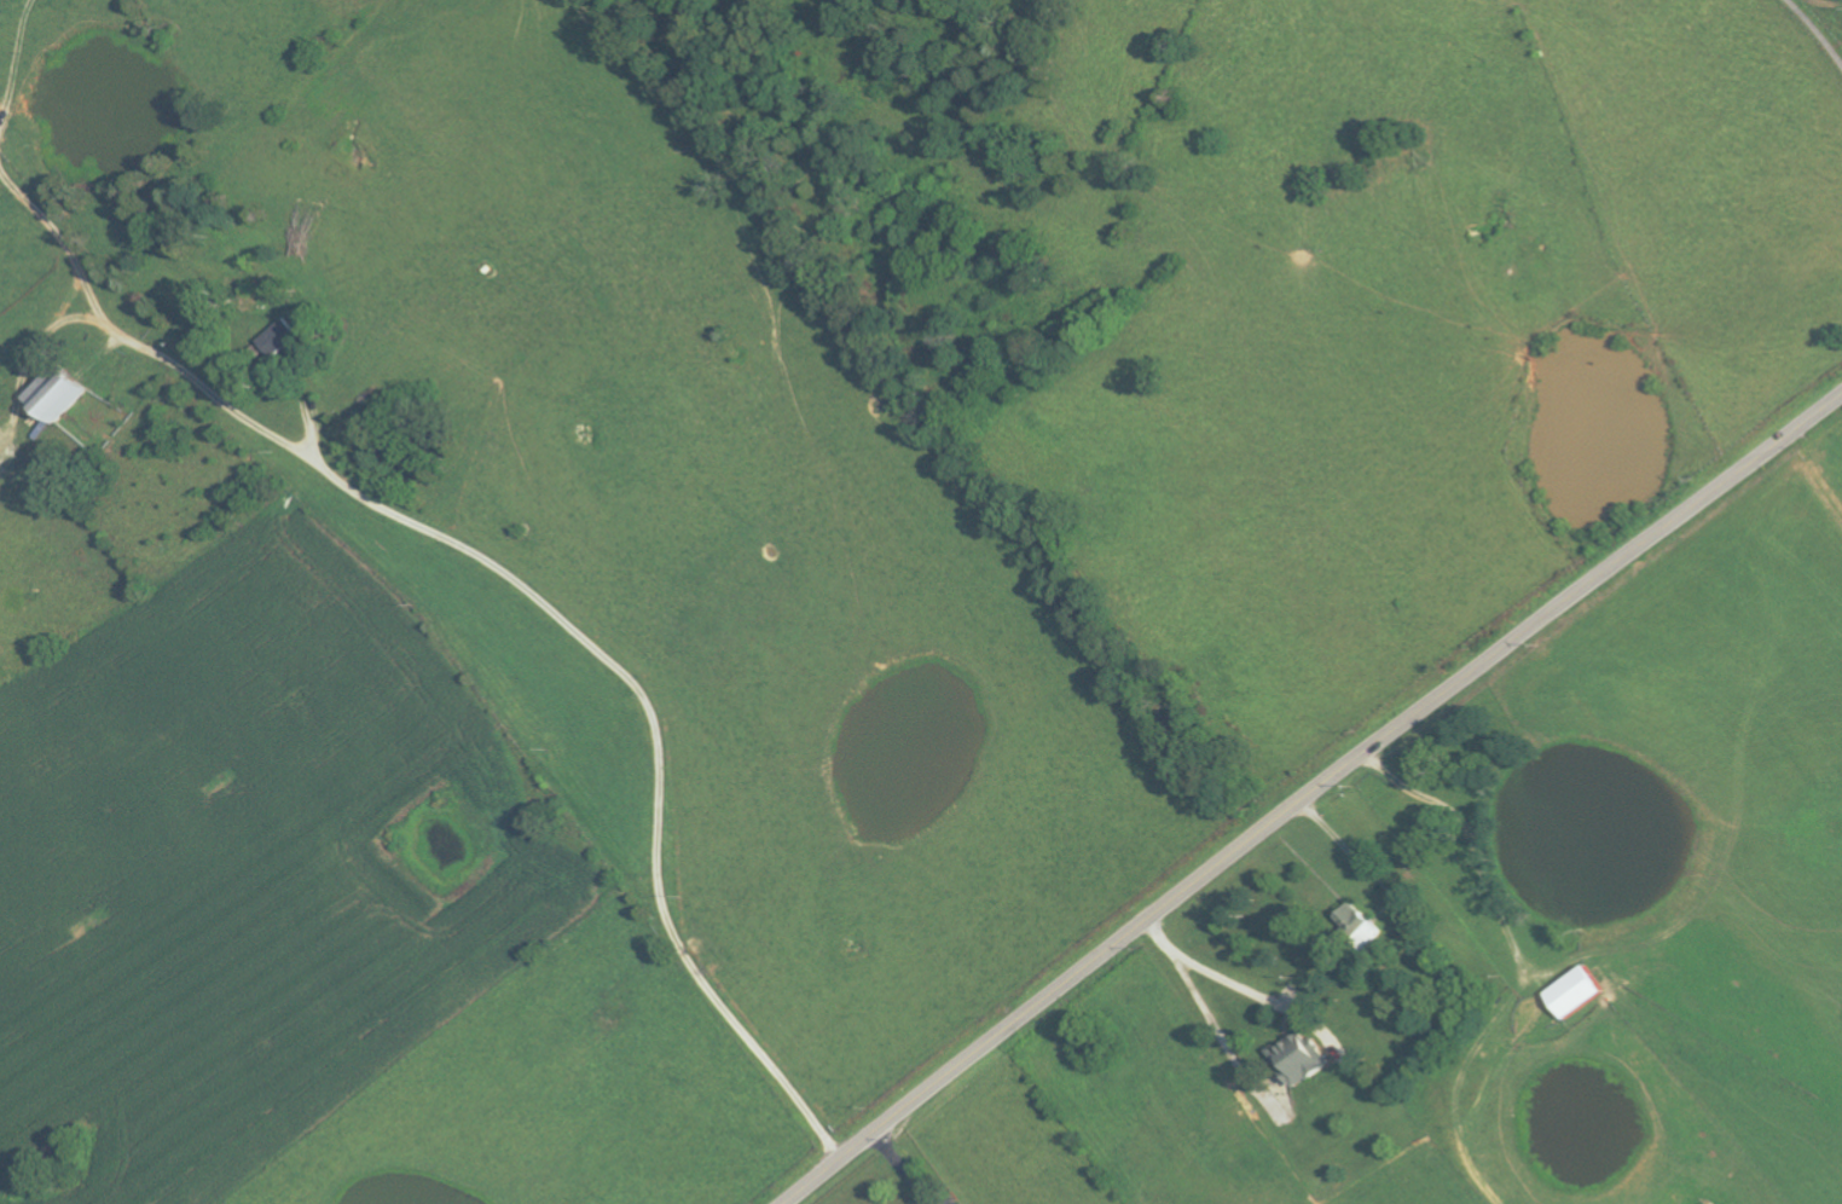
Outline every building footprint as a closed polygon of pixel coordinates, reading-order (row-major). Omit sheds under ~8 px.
[(259,338),(272,357),(303,336),(290,317),(259,338)] [(23,396),(51,426),(87,392),(67,370),(54,382),(47,374),(23,396)] [(1605,993),(1586,966),(1547,994),(1565,1021),(1605,993)] [(1292,1089),(1331,1064),(1318,1044),(1312,1048),(1301,1032),(1269,1052),(1292,1089)]
